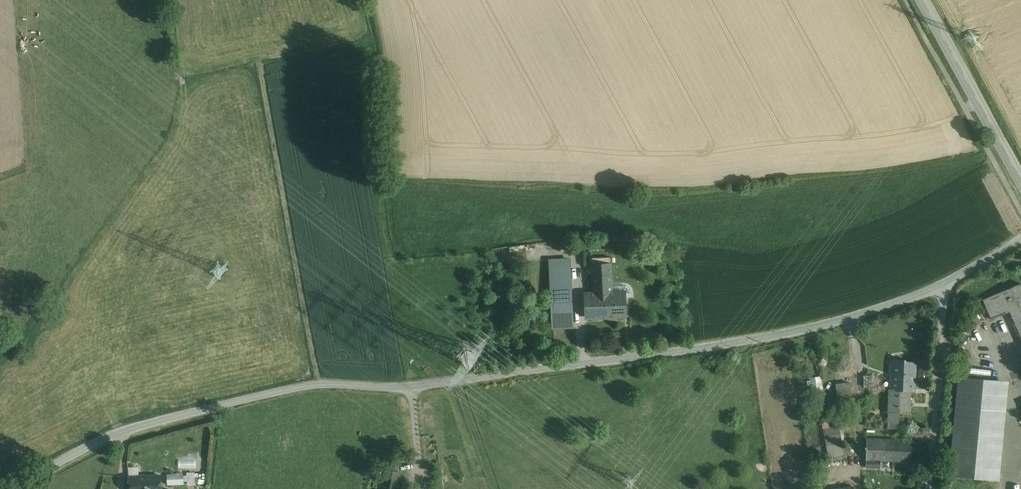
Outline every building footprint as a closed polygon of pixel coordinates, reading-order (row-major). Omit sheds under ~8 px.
[(551,329),(570,328),(568,259),(548,259),(551,329)] [(582,292),(583,319),(624,317),(623,290),(611,290),(610,262),(589,263),(591,291),(582,292)] [(1020,310),(1020,290),(984,304),(991,322),(1020,310)] [(1011,315),(1020,339),(1020,310),(1011,315)] [(916,360),(893,359),(892,385),(914,387),(916,360)] [(999,477),(1009,377),(962,373),(951,472),(999,477)] [(874,374),(864,376),(866,386),(875,384),(874,374)] [(850,381),(838,382),(838,395),(851,394),(850,381)] [(913,410),(914,387),(892,385),(890,409),(913,410)] [(888,413),(887,428),(898,428),(899,414),(888,413)] [(840,424),(824,429),(828,441),(843,437),(840,424)] [(915,439),(867,437),(867,457),(914,459),(915,439)] [(190,472),(190,484),(199,484),(198,471),(190,472)] [(169,473),(170,485),(186,484),(186,473),(169,473)] [(379,488),(397,488),(400,477),(384,473),(379,488)] [(129,478),(129,488),(161,488),(161,476),(129,478)]
